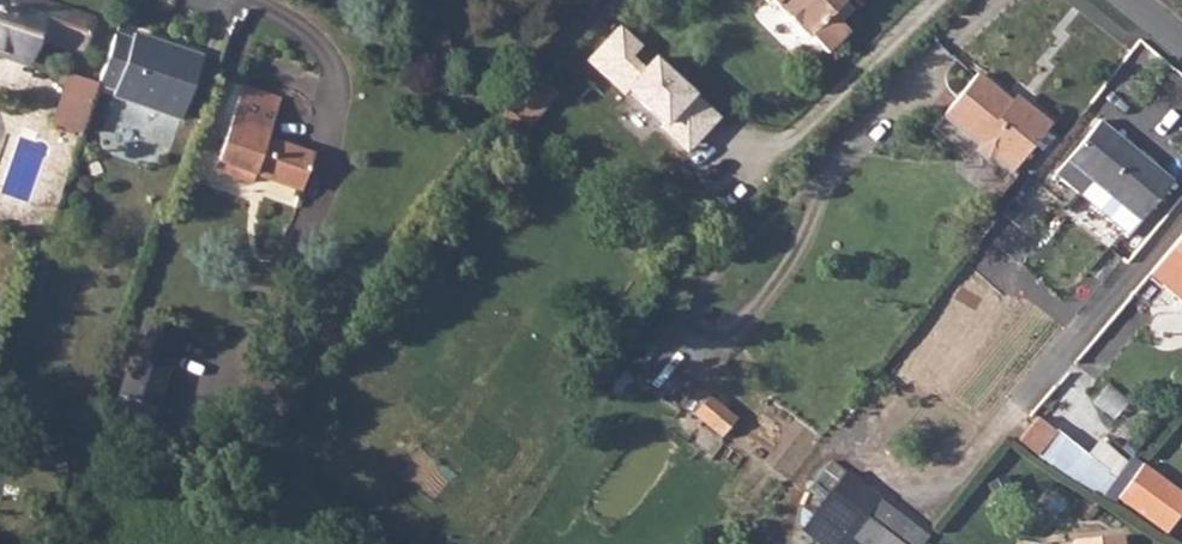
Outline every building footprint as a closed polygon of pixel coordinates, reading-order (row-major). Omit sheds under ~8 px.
[(85,51),(95,18),(38,0),(14,0),(13,3),(2,0),(0,0),(0,53),(26,61),(35,36),(85,51)] [(830,64),(853,41),(841,28),(853,15),(838,0),(757,0),(769,11),(774,8),(830,64)] [(101,76),(98,85),(115,90),(113,99),(181,121),(201,58),(135,35),(131,40),(117,36),(101,76)] [(101,76),(69,66),(54,114),(86,123),(98,85),(101,76)] [(987,160),(1006,176),(1046,129),(1012,99),(1005,104),(969,73),(933,116),(970,147),(968,151),(984,163),(987,160)] [(259,174),(305,188),(316,153),(270,138),(283,97),(248,85),(219,169),(255,181),(259,174)] [(522,129),(540,101),(520,88),(502,116),(522,129)] [(1068,162),(1139,217),(1171,177),(1101,121),(1068,162)] [(1163,252),(1181,268),(1181,230),(1163,252)] [(1163,252),(1147,271),(1181,300),(1181,268),(1163,252)] [(985,293),(961,273),(936,302),(960,322),(985,293)] [(128,399),(163,411),(187,333),(150,323),(128,399)] [(1034,410),(1015,432),(1092,499),(1111,478),(1034,410)] [(1163,532),(1181,508),(1181,497),(1146,466),(1119,495),(1163,532)] [(926,537),(862,489),(846,509),(894,543),(920,543),(926,537)] [(857,543),(894,543),(846,509),(834,526),(857,543)] [(1135,535),(1086,534),(1086,543),(1134,543),(1135,535)]
